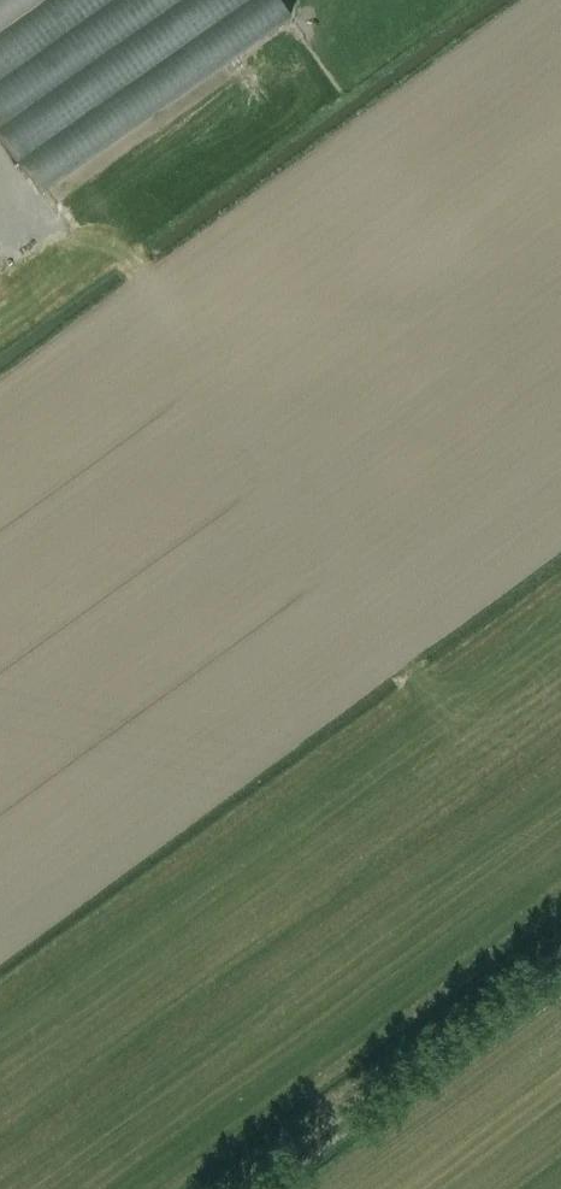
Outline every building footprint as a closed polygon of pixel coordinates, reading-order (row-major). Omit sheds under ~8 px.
[(276,0),(12,0),(0,7),(0,183),(23,221),(304,41),(276,0)]
